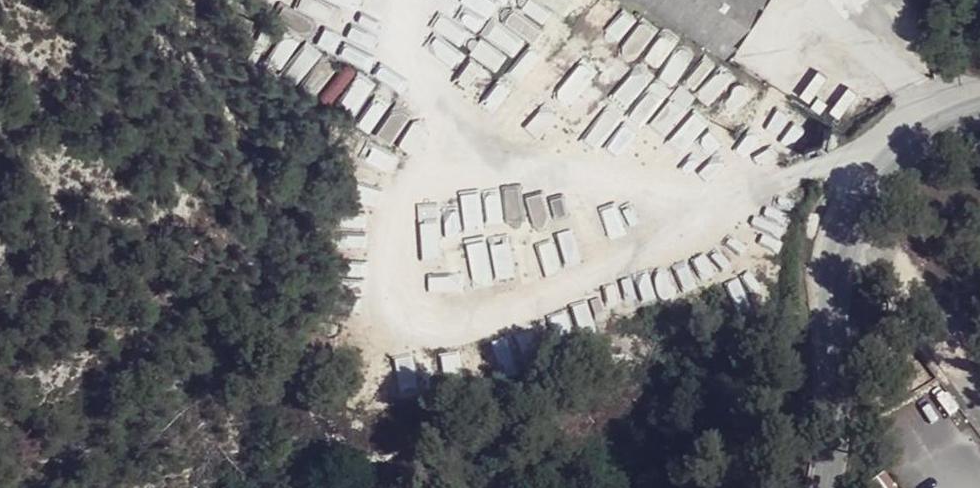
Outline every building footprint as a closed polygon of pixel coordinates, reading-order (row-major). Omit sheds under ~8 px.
[(728,58),(763,0),(641,0),(728,58)] [(341,62),(317,104),(350,122),(373,81),(341,62)] [(531,64),(515,94),(532,103),(543,82),(550,86),(555,76),(531,64)] [(440,293),(488,290),(487,281),(472,282),(470,253),(438,255),(440,293)] [(735,285),(719,296),(738,323),(753,313),(735,285)]
